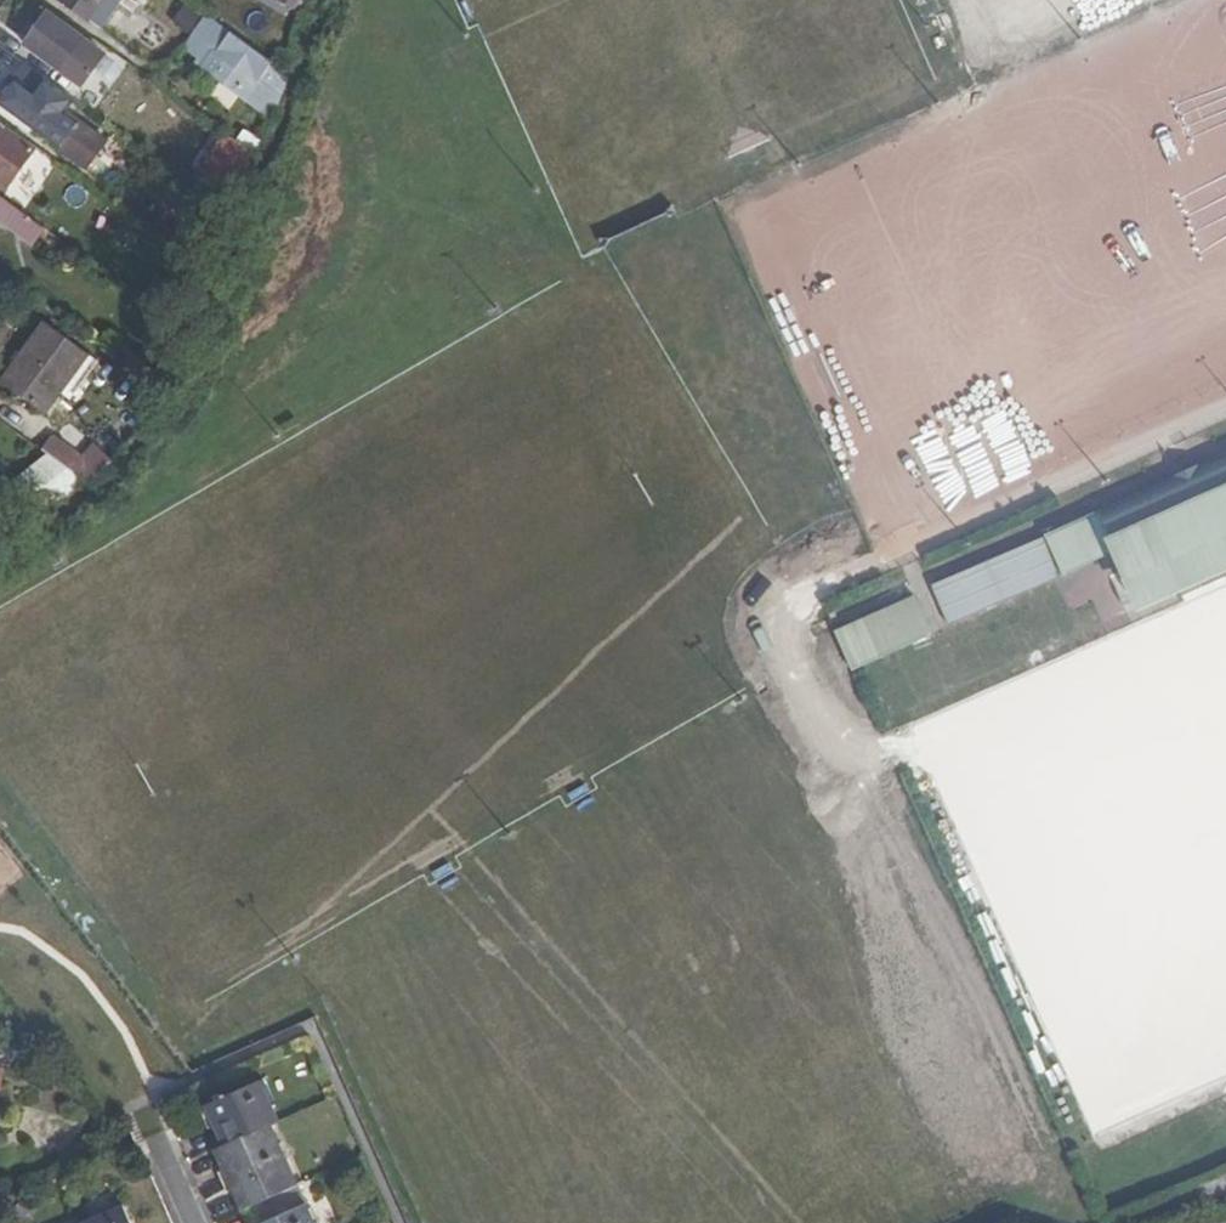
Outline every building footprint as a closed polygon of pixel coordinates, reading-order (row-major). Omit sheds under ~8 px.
[(103,28),(122,0),(68,0),(66,2),(103,28)] [(189,5),(178,26),(195,34),(205,13),(189,5)] [(29,46),(55,64),(64,70),(85,40),(50,13),(29,46)] [(260,85),(276,64),(234,33),(219,55),(260,85)] [(19,58),(30,65),(46,77),(55,64),(29,46),(19,58)] [(70,112),(78,101),(46,77),(30,65),(19,80),(17,79),(0,103),(92,170),(112,143),(70,112)] [(2,197),(36,149),(0,123),(0,196),(2,197)] [(245,197),(269,159),(228,132),(203,170),(245,197)] [(47,229),(2,197),(0,200),(0,215),(37,241),(47,229)] [(97,361),(47,325),(7,379),(47,408),(59,392),(69,400),(97,361)] [(85,482),(115,458),(97,448),(87,461),(53,437),(42,451),(85,482)] [(1063,572),(1098,558),(1114,551),(1140,608),(1225,568),(1225,455),(1188,472),(1097,514),(1082,521),(1048,537),(1063,572)] [(1044,536),(933,585),(950,624),(1061,576),(1044,536)] [(1072,607),(1091,597),(1081,580),(1063,589),(1072,607)] [(932,634),(914,595),(834,631),(851,670),(857,667),(932,634)] [(270,1126),(279,1123),(261,1082),(205,1107),(222,1147),(270,1126)] [(222,1147),(215,1151),(242,1212),(297,1188),(270,1126),(222,1147)] [(242,1212),(246,1222),(313,1222),(297,1188),(242,1212)]
